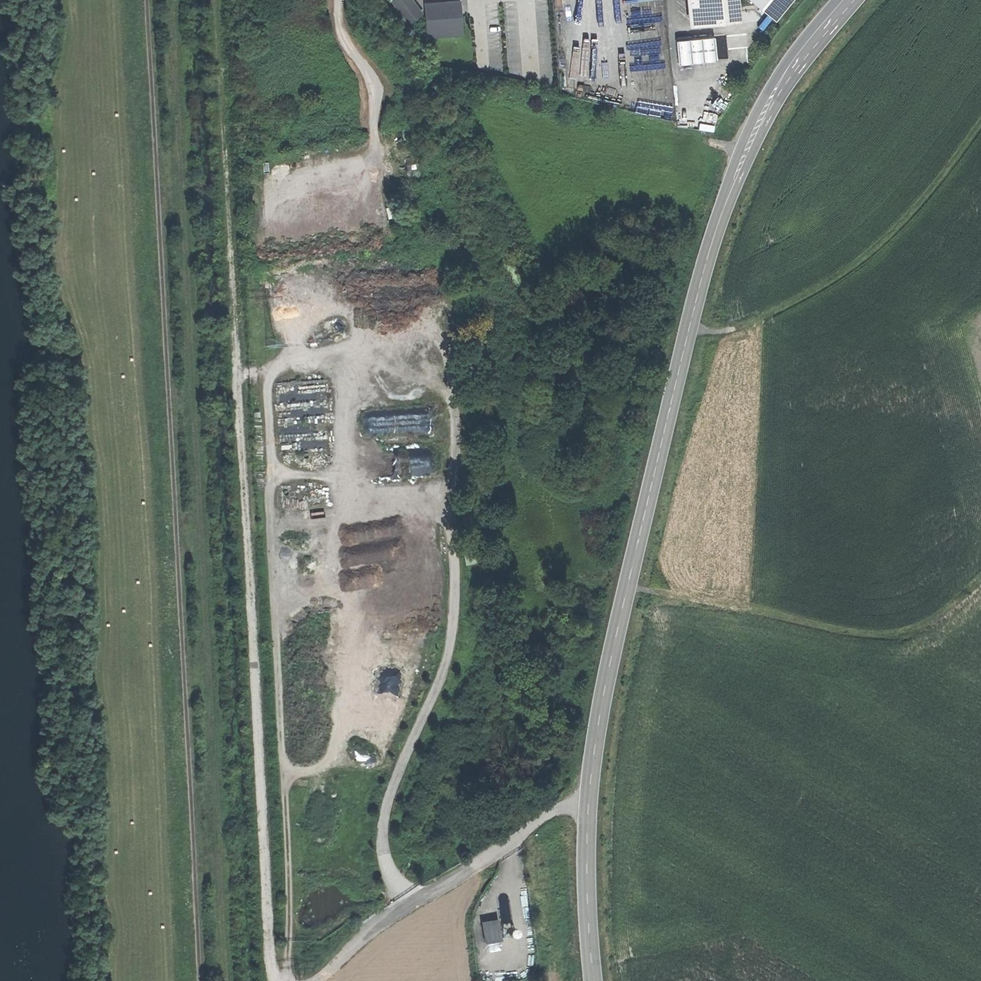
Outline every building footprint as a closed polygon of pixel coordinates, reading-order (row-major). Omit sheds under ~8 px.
[(410,22),(423,12),(414,0),(393,0),(410,22)] [(462,0),(426,3),(428,35),(464,33),(462,0)] [(690,23),(743,19),(742,16),(741,0),(688,0),(690,23)] [(776,17),(791,0),(755,0),(776,17)] [(712,38),(676,42),(678,62),(714,59),(712,38)] [(362,763),(381,765),(385,737),(376,735),(374,745),(364,743),(362,763)] [(484,920),(487,941),(503,939),(501,918),(484,920)] [(508,936),(512,937),(515,935),(518,932),(518,928),(516,924),(513,923),(509,923),(506,924),(504,927),(504,931),(505,934),(508,936)]
